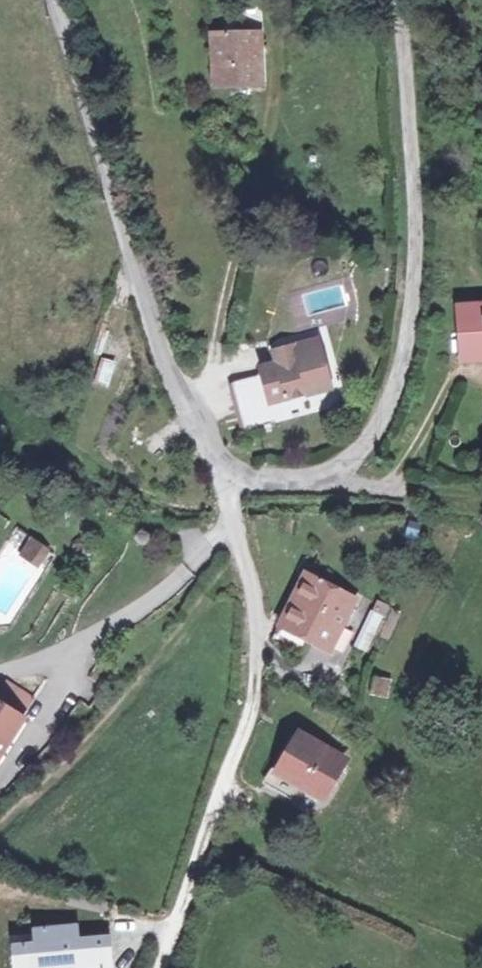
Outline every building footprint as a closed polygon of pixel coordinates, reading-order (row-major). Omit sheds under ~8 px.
[(223,31),(225,76),(271,74),(269,29),(223,31)] [(463,357),(481,357),(481,316),(462,316),(463,357)] [(290,353),(291,358),(335,346),(333,341),(290,353)] [(305,397),(321,392),(319,387),(343,381),(335,346),(291,358),(294,367),(296,374),(275,379),(251,385),(262,433),(293,426),(288,406),(307,400),(305,397)] [(93,385),(109,389),(115,362),(99,358),(93,385)] [(273,372),(275,379),(296,374),(294,367),(273,372)] [(346,391),(343,381),(319,387),(321,392),(323,397),(346,391)] [(25,536),(18,560),(43,567),(50,543),(25,536)] [(354,596),(311,571),(284,617),(280,615),(270,633),(297,648),(305,635),(325,646),(354,596)] [(350,646),(360,651),(379,616),(369,610),(350,646)] [(383,676),(378,694),(396,699),(401,681),(383,676)] [(21,717),(0,704),(0,751),(21,717)] [(344,757),(299,730),(270,782),(295,797),(305,779),(326,791),(344,757)] [(33,936),(33,922),(14,921),(14,936),(33,936)] [(88,925),(50,928),(50,940),(28,941),(30,967),(85,967),(90,967),(110,967),(110,960),(124,959),(122,934),(89,937),(88,925)] [(110,960),(110,967),(125,967),(124,959),(110,960)]
